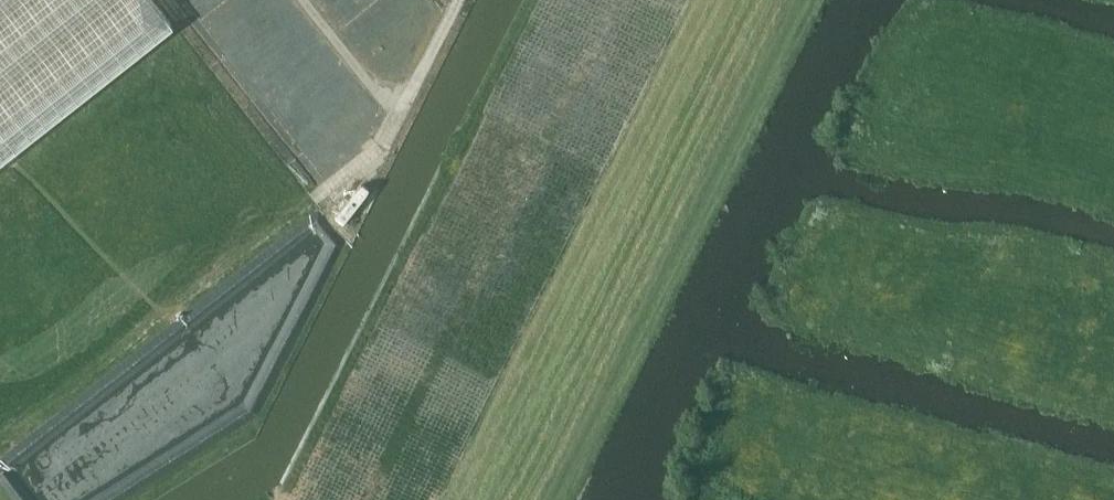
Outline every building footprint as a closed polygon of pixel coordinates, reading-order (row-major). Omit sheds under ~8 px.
[(2,160),(12,153),(174,25),(177,23),(159,0),(0,0),(0,162),(2,160)]
